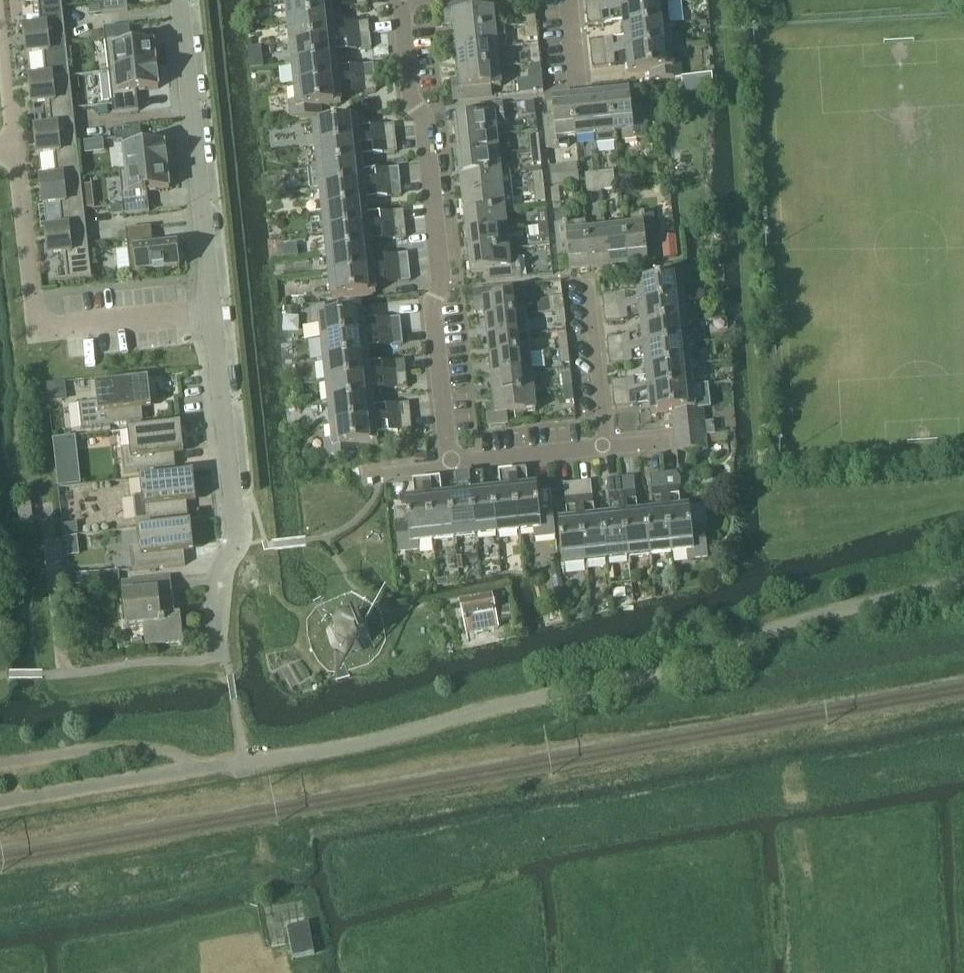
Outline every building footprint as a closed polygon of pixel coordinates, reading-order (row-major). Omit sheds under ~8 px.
[(40,28),(47,27),(47,28),(65,26),(62,0),(21,0),(22,5),(38,4),(40,28)] [(127,0),(108,0),(108,1),(101,2),(102,14),(128,12),(127,0)] [(281,23),(333,17),(332,6),(343,5),(344,7),(366,5),(366,0),(294,0),(279,2),(279,3),(285,2),(288,20),(281,20),(281,23)] [(587,11),(667,3),(667,5),(673,4),(677,4),(677,0),(609,0),(585,0),(587,11)] [(455,24),(456,33),(494,29),(492,9),(480,11),(479,1),(443,5),(445,25),(455,24)] [(623,18),(624,29),(675,24),(675,22),(669,23),(667,5),(667,3),(587,11),(588,25),(611,22),(611,19),(623,18)] [(100,5),(90,6),(91,13),(101,12),(100,5)] [(526,11),(527,25),(536,24),(535,10),(526,11)] [(283,41),(283,44),(370,35),(368,21),(345,23),(346,26),(334,27),(333,17),(281,23),(281,25),(288,24),(290,41),(283,41)] [(536,24),(527,25),(529,39),(538,38),(536,24)] [(590,41),(592,55),(671,46),(669,26),(675,26),(675,24),(624,29),(625,41),(613,43),(613,38),(590,41)] [(43,54),(46,78),(52,77),(52,78),(70,76),(65,26),(47,28),(47,27),(40,28),(24,29),(27,56),(43,54)] [(156,67),(153,44),(131,47),(129,26),(104,29),(108,72),(156,67)] [(456,33),(458,52),(496,48),(506,47),(504,28),(494,29),(456,33)] [(102,32),(93,32),(94,40),(103,39),(102,32)] [(285,63),(286,66),(338,60),(337,49),(348,48),(348,50),(371,48),(370,35),(283,44),(283,45),(290,45),(292,62),(285,63)] [(671,46),(592,55),(593,68),(616,65),(615,62),(627,61),(629,73),(651,71),(652,80),(683,77),(681,59),(673,60),(671,46)] [(458,52),(460,71),(498,66),(496,48),(458,52)] [(530,49),(531,63),(540,62),(541,62),(539,48),(530,49)] [(288,84),(288,87),(375,78),(373,63),(350,65),(350,69),(339,70),(338,60),(286,66),(293,66),(295,83),(288,84)] [(529,81),(542,80),(540,62),(531,63),(532,71),(528,72),(529,81)] [(500,86),(498,66),(460,71),(461,80),(451,81),(453,101),(492,97),(491,87),(500,86)] [(156,67),(108,72),(112,115),(137,112),(135,92),(158,89),(156,67)] [(48,104),(51,128),(58,128),(75,126),(74,109),(85,108),(81,75),(70,76),(52,78),(52,77),(46,78),(30,80),(33,106),(48,104)] [(712,76),(700,77),(702,91),(713,90),(714,90),(712,76)] [(375,78),(288,87),(288,88),(295,88),(297,100),(289,101),(291,117),(321,114),(320,105),(342,102),(341,91),(353,90),(353,93),(376,91),(375,78)] [(630,91),(610,93),(614,131),(623,130),(624,140),(645,138),(642,107),(632,108),(630,91)] [(610,93),(590,95),(595,134),(596,146),(615,143),(614,131),(610,93)] [(590,95),(571,97),(575,136),(595,134),(590,95)] [(575,136),(571,97),(553,99),(554,116),(546,117),(549,148),(569,146),(568,137),(575,136)] [(455,118),(457,139),(496,135),(495,125),(505,123),(503,104),(471,107),(471,116),(455,118)] [(313,124),(315,144),(315,147),(395,138),(393,124),(371,126),(371,128),(358,129),(357,119),(313,124)] [(54,155),(56,179),(63,178),(63,179),(81,177),(75,126),(58,128),(51,128),(35,130),(38,156),(54,155)] [(141,148),(139,127),(113,130),(115,143),(122,142),(125,172),(167,167),(164,145),(141,148)] [(457,139),(459,158),(498,154),(496,135),(457,139)] [(531,137),(532,151),(540,150),(539,136),(531,137)] [(315,147),(317,165),(318,168),(362,163),(361,152),(374,150),(374,153),(397,150),(395,138),(315,147),(315,144),(308,144),(309,148),(315,147)] [(540,150),(532,151),(534,164),(542,164),(540,150)] [(459,158),(461,177),(500,172),(498,154),(459,158)] [(313,191),(320,191),(320,190),(400,181),(398,166),(376,169),(376,171),(363,172),(362,163),(318,168),(317,165),(311,166),(311,167),(313,189),(313,191)] [(577,163),(550,166),(552,184),(579,181),(577,163)] [(125,172),(118,172),(123,215),(148,213),(146,192),(169,190),(167,167),(125,172)] [(614,171),(600,172),(601,182),(615,180),(614,171)] [(461,177),(463,196),(511,191),(509,172),(500,172),(461,177)] [(585,174),(586,183),(601,182),(600,172),(585,174)] [(535,174),(536,188),(544,188),(543,174),(535,174)] [(59,205),(62,229),(68,228),(68,229),(86,227),(81,177),(63,179),(63,178),(56,179),(41,180),(43,206),(59,205)] [(615,180),(601,182),(601,190),(615,188),(615,182),(615,180)] [(320,191),(322,211),(367,206),(366,195),(379,194),(379,196),(402,194),(400,181),(320,190),(320,191)] [(601,182),(586,183),(587,191),(601,190),(601,182)] [(544,188),(536,188),(538,202),(546,201),(544,188)] [(463,196),(465,215),(505,211),(514,210),(511,191),(463,196)] [(121,206),(110,207),(111,216),(122,215),(121,206)] [(318,234),(325,233),(404,224),(403,210),(381,212),(381,215),(368,216),(367,206),(322,211),(324,229),(318,230),(318,234)] [(555,211),(556,224),(566,223),(565,210),(555,211)] [(465,215),(467,234),(507,230),(505,211),(465,215)] [(539,213),(540,227),(548,226),(547,212),(539,213)] [(633,225),(624,226),(628,266),(648,264),(646,246),(656,245),(653,214),(632,216),(633,225)] [(566,223),(556,224),(559,255),(569,254),(571,272),(589,270),(585,230),(584,221),(566,223)] [(320,255),(327,255),(327,254),(371,249),(370,238),(383,237),(384,239),(406,237),(404,224),(325,233),(327,251),(320,252),(320,255)] [(548,226),(540,227),(542,241),(550,240),(548,226)] [(624,226),(605,228),(608,268),(628,266),(624,226)] [(68,228),(62,229),(46,231),(49,257),(65,255),(67,279),(51,281),(51,282),(91,278),(86,227),(68,229),(68,228)] [(125,233),(125,240),(129,274),(179,268),(176,246),(152,248),(150,228),(124,231),(125,233)] [(605,228),(585,230),(589,270),(608,268),(605,228)] [(467,234),(469,253),(509,249),(507,230),(467,234)] [(662,237),(664,257),(676,256),(674,236),(662,237)] [(323,277),(330,277),(330,275),(409,267),(408,253),(386,256),(386,258),(372,259),(371,249),(327,254),(327,255),(329,272),(323,273),(323,277)] [(509,249),(469,253),(471,273),(489,271),(490,280),(521,277),(519,258),(510,259),(509,249)] [(330,275),(330,277),(332,296),(376,292),(375,281),(388,279),(388,282),(411,280),(409,267),(330,275)] [(603,295),(604,309),(690,300),(690,298),(683,298),(682,286),(689,285),(687,268),(658,271),(659,280),(636,283),(637,293),(624,295),(624,293),(603,295)] [(484,311),(485,319),(526,315),(524,296),(514,297),(513,286),(474,290),(476,311),(484,311)] [(550,312),(557,311),(565,310),(564,297),(555,297),(549,298),(550,312)] [(639,316),(641,326),(692,321),(692,319),(686,319),(684,302),(690,301),(690,300),(604,309),(605,322),(627,320),(627,317),(639,316)] [(320,325),(322,339),(402,331),(400,317),(377,319),(378,321),(365,322),(365,312),(341,314),(341,306),(311,309),(313,325),(320,325)] [(565,310),(557,311),(558,326),(566,325),(565,310)] [(485,319),(487,338),(528,334),(526,315),(485,319)] [(607,338),(609,352),(695,343),(695,341),(688,342),(686,323),(692,323),(692,321),(641,326),(642,337),(629,338),(629,336),(607,338)] [(317,359),(317,361),(369,355),(367,345),(380,343),(380,346),(403,343),(402,331),(322,339),(324,358),(317,359)] [(487,338),(489,357),(530,353),(528,334),(487,338)] [(559,336),(561,350),(569,349),(567,335),(559,336)] [(644,358),(646,370),(697,364),(697,362),(690,363),(688,345),(695,344),(695,343),(609,352),(610,365),(631,363),(631,359),(644,358)] [(569,349),(561,350),(562,364),(571,363),(569,349)] [(489,357),(491,377),(532,372),(530,353),(489,357)] [(319,379),(319,382),(326,381),(406,373),(404,360),(383,363),(383,364),(369,365),(369,355),(317,361),(317,363),(324,362),(326,379),(319,379)] [(612,381),(614,395),(693,386),(691,366),(697,366),(697,364),(646,370),(647,380),(633,381),(633,379),(612,381)] [(491,377),(493,396),(534,391),(532,372),(491,377)] [(321,401),(321,404),(329,403),(373,399),(372,387),(385,386),(385,389),(407,387),(406,373),(326,381),(319,382),(319,384),(327,383),(329,401),(321,401)] [(563,374),(564,388),(573,387),(571,373),(563,374)] [(148,380),(110,384),(110,385),(114,426),(143,422),(142,410),(152,409),(148,380)] [(65,383),(47,384),(49,403),(62,401),(66,395),(65,383)] [(110,385),(110,384),(95,385),(97,403),(79,405),(81,429),(114,426),(110,385)] [(673,420),(674,426),(703,422),(703,417),(701,400),(694,400),(693,386),(614,395),(615,408),(636,406),(636,403),(649,402),(650,413),(672,411),(673,420)] [(573,387),(564,388),(566,402),(575,401),(573,387)] [(534,391),(493,396),(494,405),(486,406),(488,426),(508,424),(507,415),(536,412),(534,391)] [(324,423),(324,426),(331,425),(411,417),(409,402),(387,405),(387,407),(374,408),(373,399),(329,403),(321,404),(322,405),(329,405),(331,423),(324,423)] [(331,425),(324,426),(324,427),(332,427),(333,439),(325,440),(327,456),(356,453),(355,444),(377,442),(376,430),(390,429),(390,432),(412,430),(411,417),(331,425)] [(713,421),(703,422),(705,435),(714,434),(713,421)] [(703,422),(674,426),(675,438),(677,452),(706,450),(705,443),(715,442),(714,434),(705,435),(703,422)] [(121,450),(123,474),(175,468),(174,455),(184,454),(181,425),(129,431),(131,449),(121,450)] [(73,437),(53,439),(58,487),(78,485),(73,437)] [(527,469),(510,471),(517,533),(533,531),(533,538),(553,536),(550,501),(549,492),(537,493),(536,486),(528,487),(527,469)] [(501,490),(491,491),(496,535),(517,533),(510,471),(499,472),(501,490)] [(133,499),(136,523),(188,516),(186,504),(197,503),(193,473),(141,479),(143,497),(133,499)] [(484,473),(468,475),(475,537),(496,535),(491,491),(486,491),(484,473)] [(676,473),(662,474),(671,554),(692,552),(692,558),(707,557),(704,527),(692,529),(689,506),(678,507),(676,496),(678,496),(676,473)] [(655,509),(644,511),(649,557),(671,554),(662,474),(650,476),(652,498),(654,498),(655,509)] [(458,494),(449,495),(453,540),(475,537),(468,475),(456,476),(458,494)] [(634,477),(618,479),(627,559),(649,557),(644,511),(635,511),(634,500),(636,500),(634,477)] [(441,478),(425,479),(432,542),(453,540),(449,495),(443,496),(441,478)] [(432,542),(425,479),(412,481),(414,499),(406,499),(406,501),(407,507),(394,509),(398,553),(418,551),(417,544),(432,542)] [(611,514),(601,515),(606,561),(627,559),(618,479),(606,480),(609,502),(610,502),(611,514)] [(590,482),(576,483),(585,563),(606,561),(601,515),(592,516),(590,504),(592,504),(590,482)] [(585,563),(576,483),(563,484),(566,507),(567,507),(568,519),(558,520),(563,566),(585,563)] [(17,504),(19,525),(33,524),(31,503),(17,504)] [(131,548),(133,572),(185,566),(184,553),(194,552),(191,523),(139,529),(141,547),(131,548)] [(77,524),(63,526),(65,536),(78,534),(77,524)] [(118,572),(69,575),(70,586),(119,584),(118,572)] [(167,618),(166,608),(174,607),(170,578),(122,583),(126,629),(143,627),(145,646),(183,642),(181,616),(167,618)] [(561,581),(553,581),(554,594),(562,593),(561,581)] [(496,623),(494,609),(491,597),(460,603),(466,634),(497,628),(496,623)] [(508,607),(494,609),(496,623),(510,621),(508,607)] [(327,632),(331,648),(335,650),(340,653),(344,655),(358,652),(366,639),(363,623),(350,616),(334,619),(330,627),(327,632)] [(286,929),(289,944),(292,961),(313,957),(313,954),(307,925),(306,926),(286,929)]
